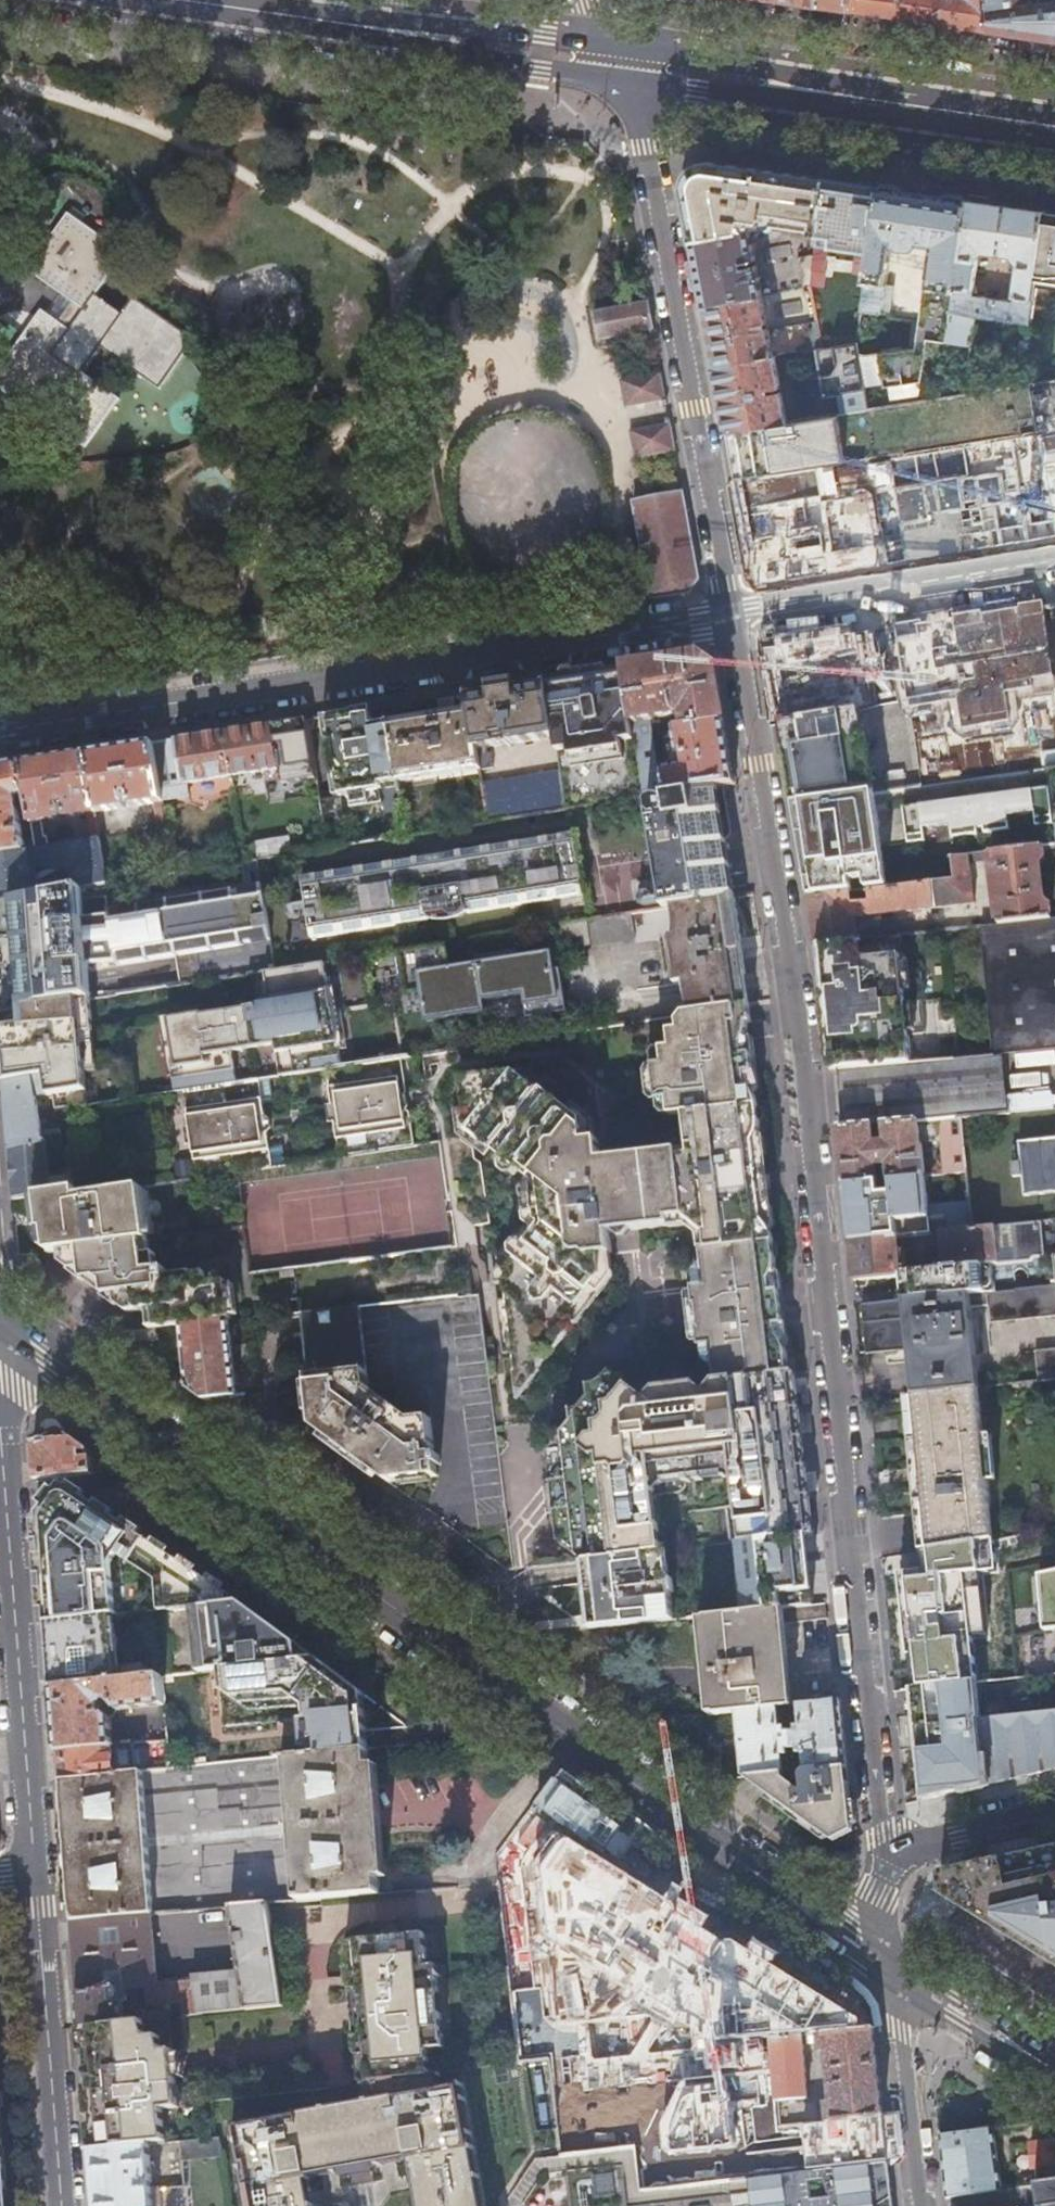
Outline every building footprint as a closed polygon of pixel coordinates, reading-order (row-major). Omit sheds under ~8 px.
[(846,12),(847,0),(767,0),(846,12)] [(846,12),(873,15),(916,21),(951,27),(987,32),(981,0),(847,0),(846,12)] [(1046,51),(1054,52),(1054,0),(981,0),(987,32),(1007,35),(1035,39),(1034,49),(1046,51)] [(681,179),(680,185),(689,236),(693,256),(696,274),(702,306),(760,295),(754,265),(741,267),(740,263),(753,260),(746,219),(809,229),(808,235),(816,237),(823,179),(758,169),(703,161),(697,163),(691,165),(687,169),(683,174),(681,179)] [(852,183),(823,179),(816,237),(811,270),(824,271),(828,247),(861,252),(860,258),(868,259),(879,187),(852,183)] [(904,190),(879,187),(868,259),(859,324),(875,327),(876,318),(886,320),(891,287),(884,285),(888,253),(888,250),(887,248),(884,247),(885,244),(892,245),(892,248),(894,251),(897,252),(904,253),(908,253),(911,251),(913,249),(914,245),(930,248),(922,305),(920,304),(915,339),(944,345),(944,342),(965,199),(939,196),(904,190)] [(1043,211),(1019,207),(989,203),(965,199),(944,342),(970,346),(974,317),(1027,325),(1032,288),(1043,211)] [(1043,211),(1032,288),(1054,291),(1054,212),(1043,211)] [(0,367),(0,389),(83,449),(119,400),(81,373),(99,348),(159,390),(192,342),(132,297),(121,313),(95,294),(124,255),(67,213),(27,269),(73,302),(66,312),(58,323),(41,310),(0,367)] [(760,295),(702,306),(703,313),(713,368),(771,358),(766,330),(752,332),(751,327),(765,325),(760,295)] [(648,303),(597,312),(602,339),(652,331),(653,331),(649,307),(648,305),(648,303)] [(842,346),(814,351),(823,398),(854,393),(853,397),(855,410),(865,409),(861,379),(857,354),(843,356),(842,346)] [(771,358),(713,368),(715,380),(719,402),(724,432),(785,422),(773,358),(771,358)] [(941,366),(861,379),(865,409),(936,398),(941,366)] [(665,401),(660,375),(620,381),(625,408),(665,401)] [(1027,383),(1035,431),(1035,432),(1054,429),(1054,379),(1027,383)] [(785,422),(724,432),(728,454),(730,460),(739,459),(743,477),(1022,433),(1035,431),(1027,383),(936,398),(865,409),(855,410),(806,418),(793,421),(785,422)] [(805,409),(791,411),(793,421),(806,418),(805,409)] [(633,457),(673,450),(669,423),(629,431),(633,457)] [(739,459),(730,460),(733,479),(743,477),(739,459)] [(697,581),(681,493),(631,501),(648,599),(688,593),(693,587),(697,581)] [(623,669),(632,724),(683,715),(685,729),(723,723),(720,704),(718,691),(714,667),(707,662),(701,657),(671,662),(645,666),(623,669)] [(563,798),(565,810),(643,797),(632,724),(623,669),(585,675),(545,682),(554,738),(560,773),(563,798)] [(903,701),(918,786),(1054,766),(1054,675),(903,701)] [(502,689),(468,694),(470,711),(479,768),(479,769),(493,767),(491,753),(488,754),(487,749),(554,738),(545,682),(502,689)] [(859,708),(777,722),(779,733),(791,804),(872,792),(859,708)] [(370,710),(305,720),(311,757),(316,794),(335,791),(337,797),(346,796),(349,811),(381,806),(378,791),(399,788),(397,780),(389,723),(383,724),(373,726),(370,710)] [(389,723),(397,780),(479,768),(470,711),(449,714),(389,723)] [(305,720),(278,724),(284,761),(311,757),(305,720)] [(664,773),(667,793),(720,785),(723,785),(733,783),(728,755),(726,741),(723,723),(685,729),(674,731),(676,741),(669,743),(672,760),(679,759),(679,762),(684,761),(685,770),(664,773)] [(223,733),(230,778),(279,770),(272,725),(223,733)] [(227,832),(232,864),(243,862),(230,778),(223,733),(172,741),(152,744),(159,789),(220,779),(228,831),(227,832)] [(123,809),(129,809),(152,805),(155,830),(165,829),(159,789),(152,744),(117,750),(86,755),(95,814),(123,809)] [(54,760),(22,765),(26,796),(30,823),(57,819),(55,806),(61,805),(63,818),(85,815),(89,841),(99,839),(95,814),(86,755),(54,760)] [(30,850),(34,849),(33,841),(22,842),(16,801),(26,796),(22,765),(0,768),(0,855),(30,850)] [(565,810),(563,798),(560,773),(481,785),(485,809),(487,823),(565,810)] [(727,857),(724,839),(727,838),(729,835),(730,832),(728,822),(723,785),(720,785),(667,793),(668,796),(655,798),(651,799),(649,802),(647,805),(646,809),(661,909),(671,907),(733,898),(727,857)] [(924,826),(950,822),(953,837),(978,833),(977,826),(984,825),(985,832),(1010,829),(1008,814),(1035,810),(1037,825),(1052,822),(1048,787),(903,807),(908,843),(926,840),(924,826)] [(886,888),(872,792),(791,804),(793,812),(802,865),(808,896),(886,888)] [(431,857),(300,877),(310,939),(428,920),(427,916),(446,912),(447,916),(449,918),(453,918),(460,917),(463,915),(465,913),(465,909),(466,914),(561,899),(583,895),(573,834),(431,857)] [(259,858),(294,851),(291,835),(256,841),(259,858)] [(33,870),(68,864),(72,890),(73,890),(79,889),(105,884),(99,839),(89,841),(34,849),(30,850),(0,855),(0,901),(37,895),(33,870)] [(1041,846),(949,857),(952,881),(886,888),(808,896),(806,896),(812,935),(814,947),(816,946),(816,945),(856,940),(855,918),(972,904),(967,863),(990,860),(997,924),(1054,918),(1054,909),(1049,910),(1048,903),(1042,899),(1038,866),(1042,859),(1041,846)] [(0,901),(0,1012),(88,998),(85,963),(113,961),(114,964),(271,939),(262,884),(105,910),(106,915),(81,917),(79,889),(73,890),(72,890),(37,895),(0,901)] [(681,984),(685,1013),(747,1004),(743,973),(744,973),(742,957),(741,947),(734,898),(733,898),(671,907),(675,936),(667,937),(670,958),(673,985),(681,984)] [(997,924),(980,926),(992,1055),(1000,1055),(1054,1049),(1054,918),(997,924)] [(816,945),(816,946),(821,1004),(823,1027),(825,1044),(827,1071),(836,1070),(860,1067),(894,1064),(911,1063),(908,1036),(926,1034),(920,970),(903,972),(899,935),(885,937),(875,938),(856,940),(816,945)] [(442,943),(394,951),(401,995),(416,993),(421,1022),(482,1012),(480,1001),(519,995),(523,1019),(564,1012),(558,969),(552,970),(549,952),(517,957),(516,951),(473,958),(474,963),(446,968),(442,943)] [(261,971),(253,972),(258,1004),(198,1014),(198,1012),(174,1015),(174,1012),(156,1015),(165,1075),(169,1075),(172,1093),(180,1092),(233,1084),(228,1049),(272,1043),(277,1077),(325,1069),(339,1067),(336,1048),(344,1047),(337,1006),(329,1008),(328,1008),(321,962),(275,969),(261,971)] [(88,998),(0,1012),(0,1060),(2,1083),(42,1077),(46,1096),(48,1096),(52,1111),(52,1112),(85,1107),(82,1070),(94,1069),(90,1023),(88,998)] [(589,1401),(587,1404),(585,1405),(582,1407),(579,1409),(575,1410),(569,1411),(574,1420),(573,1422),(571,1424),(568,1427),(564,1430),(561,1432),(557,1433),(551,1434),(553,1446),(546,1454),(557,1543),(576,1561),(655,1552),(648,1495),(654,1487),(725,1479),(733,1485),(740,1542),(803,1534),(803,1536),(811,1535),(803,1464),(802,1464),(799,1461),(798,1457),(797,1454),(797,1449),(799,1444),(800,1444),(792,1373),(787,1373),(785,1359),(786,1359),(786,1357),(785,1354),(783,1349),(787,1342),(786,1335),(775,1336),(774,1325),(761,1326),(760,1319),(760,1317),(759,1317),(758,1316),(757,1315),(754,1315),(739,1317),(738,1307),(737,1299),(771,1295),(769,1284),(780,1282),(779,1275),(774,1269),(775,1267),(775,1266),(775,1264),(775,1262),(774,1260),(777,1256),(776,1246),(773,1243),(773,1242),(772,1240),(772,1238),(771,1235),(769,1231),(773,1226),(771,1209),(761,1210),(756,1174),(764,1173),(762,1156),(765,1156),(763,1138),(758,1134),(758,1132),(758,1130),(759,1128),(759,1125),(758,1123),(762,1118),(762,1114),(761,1110),(757,1107),(756,1103),(755,1100),(754,1098),(753,1095),(757,1089),(755,1072),(752,1072),(751,1064),(750,1057),(753,1056),(751,1039),(746,1034),(747,1029),(746,1024),(750,1024),(749,1014),(747,1004),(685,1013),(683,1014),(677,1022),(678,1031),(668,1032),(670,1049),(661,1050),(654,1050),(651,1056),(652,1067),(647,1067),(643,1073),(646,1098),(652,1102),(656,1102),(658,1112),(662,1117),(669,1116),(684,1115),(688,1151),(600,1161),(597,1141),(595,1141),(593,1121),(573,1106),(569,1112),(541,1090),(536,1090),(510,1070),(457,1076),(461,1109),(452,1110),(455,1134),(468,1145),(474,1137),(501,1159),(498,1163),(499,1171),(505,1176),(512,1175),(516,1171),(528,1180),(520,1191),(520,1199),(522,1199),(524,1215),(522,1215),(523,1224),(534,1232),(524,1245),(520,1241),(512,1242),(508,1248),(509,1256),(513,1259),(503,1272),(499,1268),(492,1275),(493,1285),(503,1284),(505,1300),(495,1302),(502,1355),(511,1354),(513,1372),(512,1372),(515,1401),(538,1371),(537,1370),(573,1324),(575,1325),(612,1278),(609,1255),(610,1255),(608,1234),(612,1233),(619,1238),(626,1238),(631,1231),(668,1227),(668,1229),(684,1227),(697,1237),(698,1251),(700,1251),(702,1266),(698,1266),(692,1274),(694,1289),(692,1289),(692,1293),(687,1294),(685,1297),(691,1343),(693,1345),(698,1344),(699,1349),(701,1349),(702,1364),(710,1370),(714,1369),(716,1382),(715,1383),(705,1394),(695,1386),(655,1390),(646,1401),(610,1373),(608,1376),(607,1379),(605,1381),(602,1383),(598,1385),(594,1386),(588,1387),(592,1397),(590,1399),(589,1401)] [(1000,1055),(992,1055),(957,1058),(956,1059),(911,1063),(894,1064),(860,1067),(836,1070),(839,1107),(841,1128),(915,1121),(937,1119),(958,1117),(1005,1112),(1000,1055)] [(339,1067),(325,1069),(330,1105),(325,1105),(327,1124),(333,1123),(338,1158),(413,1146),(408,1113),(405,1111),(407,1108),(406,1098),(403,1096),(405,1093),(400,1058),(339,1067)] [(33,1098),(46,1096),(42,1077),(2,1083),(2,1090),(7,1149),(41,1144),(33,1098)] [(268,1078),(258,1080),(261,1105),(271,1103),(268,1078)] [(233,1084),(180,1092),(194,1180),(271,1168),(266,1136),(270,1130),(269,1120),(263,1116),(261,1105),(258,1080),(233,1084)] [(60,1140),(52,1112),(52,1111),(44,1113),(52,1142),(60,1140)] [(963,1172),(958,1117),(937,1119),(942,1174),(963,1172)] [(915,1121),(841,1128),(836,1128),(836,1129),(838,1157),(840,1172),(841,1182),(841,1184),(845,1183),(920,1176),(915,1121)] [(1054,1194),(1054,1139),(1015,1143),(1017,1163),(1009,1164),(1010,1178),(1019,1177),(1020,1197),(1054,1194)] [(44,1143),(41,1144),(7,1149),(9,1172),(11,1200),(37,1196),(49,1194),(44,1143)] [(922,1205),(920,1176),(845,1183),(841,1184),(841,1182),(840,1182),(842,1213),(845,1243),(846,1242),(876,1240),(895,1238),(938,1233),(969,1230),(966,1201),(922,1205)] [(144,1191),(137,1192),(137,1188),(76,1197),(75,1191),(49,1194),(37,1196),(40,1226),(40,1230),(48,1230),(49,1248),(41,1249),(42,1253),(57,1251),(143,1240),(143,1238),(150,1237),(144,1191)] [(991,1228),(969,1230),(938,1233),(942,1269),(987,1264),(995,1263),(991,1228)] [(895,1238),(876,1240),(846,1242),(847,1252),(850,1278),(898,1273),(897,1265),(904,1264),(902,1250),(896,1251),(895,1238)] [(145,1308),(147,1329),(149,1330),(154,1329),(179,1327),(226,1321),(225,1318),(232,1317),(227,1282),(221,1283),(221,1280),(199,1283),(197,1270),(161,1274),(160,1267),(151,1268),(149,1252),(145,1252),(143,1240),(57,1251),(59,1263),(94,1289),(123,1311),(145,1308)] [(987,1264),(989,1283),(1054,1276),(1054,1284),(1054,1254),(1052,1255),(1043,1255),(1033,1259),(995,1263),(987,1264)] [(902,1300),(912,1299),(990,1291),(989,1283),(987,1264),(942,1269),(909,1272),(899,1273),(901,1293),(902,1300)] [(902,1300),(858,1305),(862,1354),(894,1352),(906,1351),(907,1360),(911,1398),(976,1391),(968,1311),(984,1309),(986,1326),(1054,1319),(1054,1284),(990,1291),(912,1299),(902,1300)] [(429,1483),(429,1478),(434,1477),(433,1466),(438,1466),(437,1456),(432,1456),(428,1419),(409,1422),(367,1387),(359,1306),(298,1313),(312,1428),(317,1432),(322,1436),(319,1441),(346,1461),(370,1479),(374,1474),(386,1483),(398,1481),(399,1487),(429,1483)] [(235,1397),(226,1321),(179,1327),(183,1358),(187,1391),(194,1396),(201,1401),(218,1399),(235,1397)] [(154,1329),(149,1330),(132,1332),(133,1342),(156,1340),(154,1329)] [(1033,1354),(1036,1384),(1054,1382),(1054,1352),(1033,1354)] [(976,1391),(911,1398),(904,1399),(911,1476),(919,1552),(927,1551),(962,1546),(988,1541),(976,1391)] [(88,1453),(87,1452),(54,1428),(30,1441),(32,1457),(34,1480),(91,1473),(89,1458),(88,1453)] [(210,1501),(193,1489),(187,1497),(205,1508),(207,1504),(210,1501)] [(43,1525),(43,1528),(37,1529),(45,1624),(118,1616),(150,1612),(236,1602),(207,1583),(140,1538),(100,1511),(76,1495),(72,1500),(62,1492),(58,1491),(55,1492),(52,1493),(46,1502),(46,1506),(47,1510),(49,1511),(42,1520),(43,1525)] [(740,1542),(734,1542),(734,1544),(740,1613),(810,1605),(804,1543),(803,1536),(803,1534),(740,1542)] [(927,1551),(919,1552),(896,1556),(907,1654),(899,1654),(900,1661),(904,1693),(910,1693),(975,1685),(979,1685),(962,1546),(927,1551)] [(655,1552),(576,1561),(577,1563),(583,1623),(584,1630),(668,1621),(661,1553),(661,1551),(655,1552)] [(314,1659),(269,1626),(236,1602),(150,1612),(157,1677),(158,1676),(294,1662),(314,1659)] [(824,1604),(810,1605),(740,1613),(697,1618),(701,1668),(706,1717),(736,1714),(776,1710),(791,1709),(783,1623),(825,1619),(824,1604)] [(119,1623),(118,1616),(45,1624),(49,1665),(50,1689),(115,1681),(113,1653),(116,1648),(115,1636),(111,1634),(110,1624),(119,1623)] [(163,1731),(164,1741),(167,1769),(283,1758),(283,1759),(343,1753),(363,1752),(360,1718),(358,1692),(314,1659),(294,1662),(158,1676),(161,1706),(163,1731)] [(161,1706),(158,1676),(157,1677),(115,1681),(50,1689),(54,1731),(56,1751),(110,1746),(108,1718),(115,1710),(161,1706)] [(986,1787),(979,1721),(975,1685),(910,1693),(916,1739),(923,1802),(986,1787)] [(841,1714),(840,1704),(798,1708),(799,1723),(794,1724),(795,1730),(784,1731),(784,1725),(778,1726),(776,1710),(736,1714),(743,1778),(783,1774),(782,1758),(787,1757),(787,1751),(797,1750),(797,1756),(803,1756),(805,1772),(846,1768),(843,1736),(841,1714)] [(986,1787),(1006,1782),(1034,1776),(1044,1773),(1054,1771),(1054,1712),(979,1721),(986,1787)] [(164,1741),(163,1731),(156,1732),(156,1733),(152,1734),(153,1742),(161,1741),(164,1741)] [(162,1747),(161,1741),(153,1742),(133,1744),(134,1750),(162,1747)] [(110,1746),(56,1751),(57,1765),(58,1780),(111,1775),(110,1755),(124,1754),(124,1745),(110,1746)] [(343,1753),(283,1759),(295,1895),(287,1896),(287,1903),(377,1895),(370,1823),(363,1752),(343,1753)] [(852,1827),(846,1768),(805,1772),(783,1774),(743,1778),(792,1814),(829,1841),(841,1834),(852,1827)] [(111,1775),(58,1780),(64,1860),(69,1922),(149,1915),(150,1915),(139,1772),(111,1775)] [(935,1876),(941,1898),(1002,1936),(1054,1968),(1054,1848),(1033,1853),(938,1876),(935,1876)] [(561,2156),(632,2148),(637,2192),(886,2164),(881,2117),(850,2121),(854,2152),(812,2158),(810,2138),(833,2135),(832,2128),(840,2127),(839,2122),(818,2124),(778,2129),(777,2129),(769,2040),(799,2037),(804,2037),(872,2030),(770,1966),(707,1927),(709,1942),(645,1948),(639,1884),(605,1863),(593,1855),(547,1858),(531,1873),(494,1875),(505,1985),(514,2063),(517,2063),(546,2061),(552,2122),(556,2157),(561,2156)] [(416,1891),(414,1913),(446,1915),(447,1893),(416,1891)] [(280,2008),(264,1905),(228,1908),(238,1972),(193,1979),(193,1982),(196,2015),(201,2014),(244,2010),(244,2011),(280,2008)] [(149,1915),(69,1922),(71,1942),(75,1993),(155,1986),(149,1915)] [(440,2049),(431,1965),(423,1966),(419,1934),(339,1943),(356,2087),(361,2087),(364,2102),(228,2128),(243,2205),(310,2205),(305,2180),(405,2162),(413,2205),(480,2205),(457,2085),(437,2089),(435,2079),(437,2078),(437,2076),(426,2077),(423,2051),(440,2049)] [(193,1982),(155,1986),(75,1993),(76,2005),(78,2027),(81,2026),(123,2022),(121,2004),(126,2003),(126,2008),(180,2004),(181,2016),(196,2015),(193,1982)] [(123,2022),(81,2026),(85,2064),(94,2151),(146,2146),(146,2145),(164,2143),(161,2109),(178,2107),(168,2018),(123,2022)] [(850,2121),(881,2117),(878,2086),(875,2057),(872,2030),(804,2037),(805,2047),(818,2046),(819,2058),(824,2058),(829,2105),(824,2106),(825,2116),(817,2117),(818,2124),(839,2122),(850,2121)] [(805,2099),(799,2037),(769,2040),(777,2129),(778,2129),(775,2102),(805,2099)] [(991,2130),(937,2137),(940,2168),(943,2198),(953,2197),(1000,2190),(995,2158),(991,2130)] [(220,2156),(216,2138),(164,2143),(168,2189),(182,2188),(179,2160),(220,2156)] [(1029,2148),(1032,2169),(1037,2169),(1039,2185),(1054,2182),(1054,2144),(1029,2148)] [(94,2151),(88,2151),(92,2205),(151,2205),(146,2146),(94,2151)] [(561,2156),(568,2205),(890,2205),(889,2200),(886,2164),(637,2192),(632,2148),(561,2156)] [(1039,2185),(1033,2185),(1037,2205),(1054,2205),(1054,2182),(1039,2185)]
